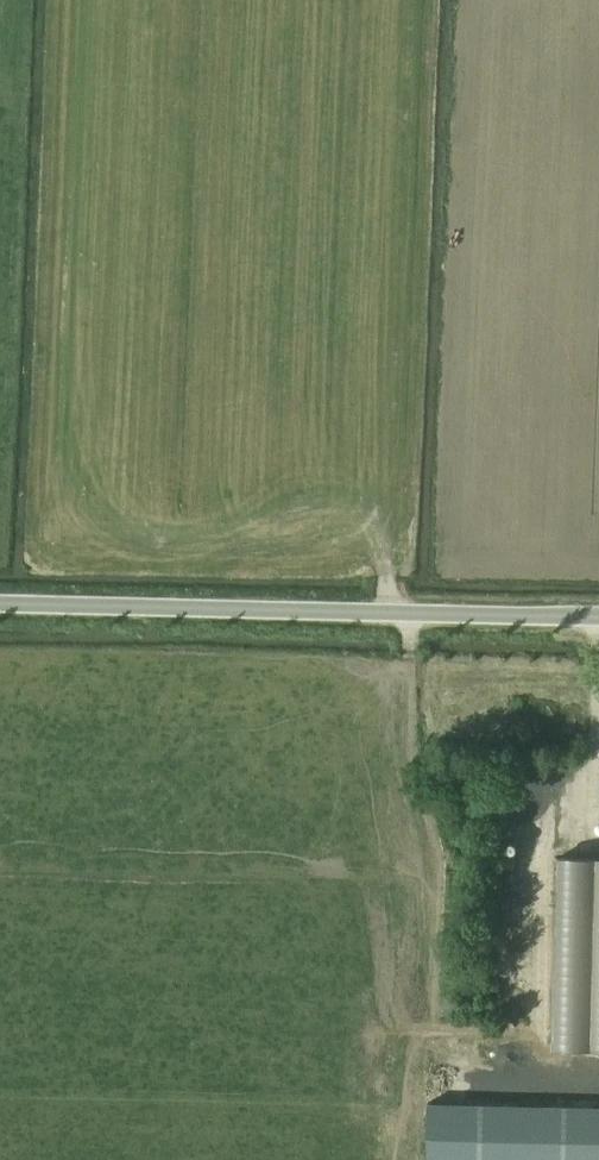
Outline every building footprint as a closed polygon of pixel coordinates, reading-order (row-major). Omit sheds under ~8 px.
[(552,1048),(598,1049),(598,859),(557,858),(552,1017),(552,1048)] [(425,1111),(424,1159),(591,1159),(592,1115),(425,1111)]
